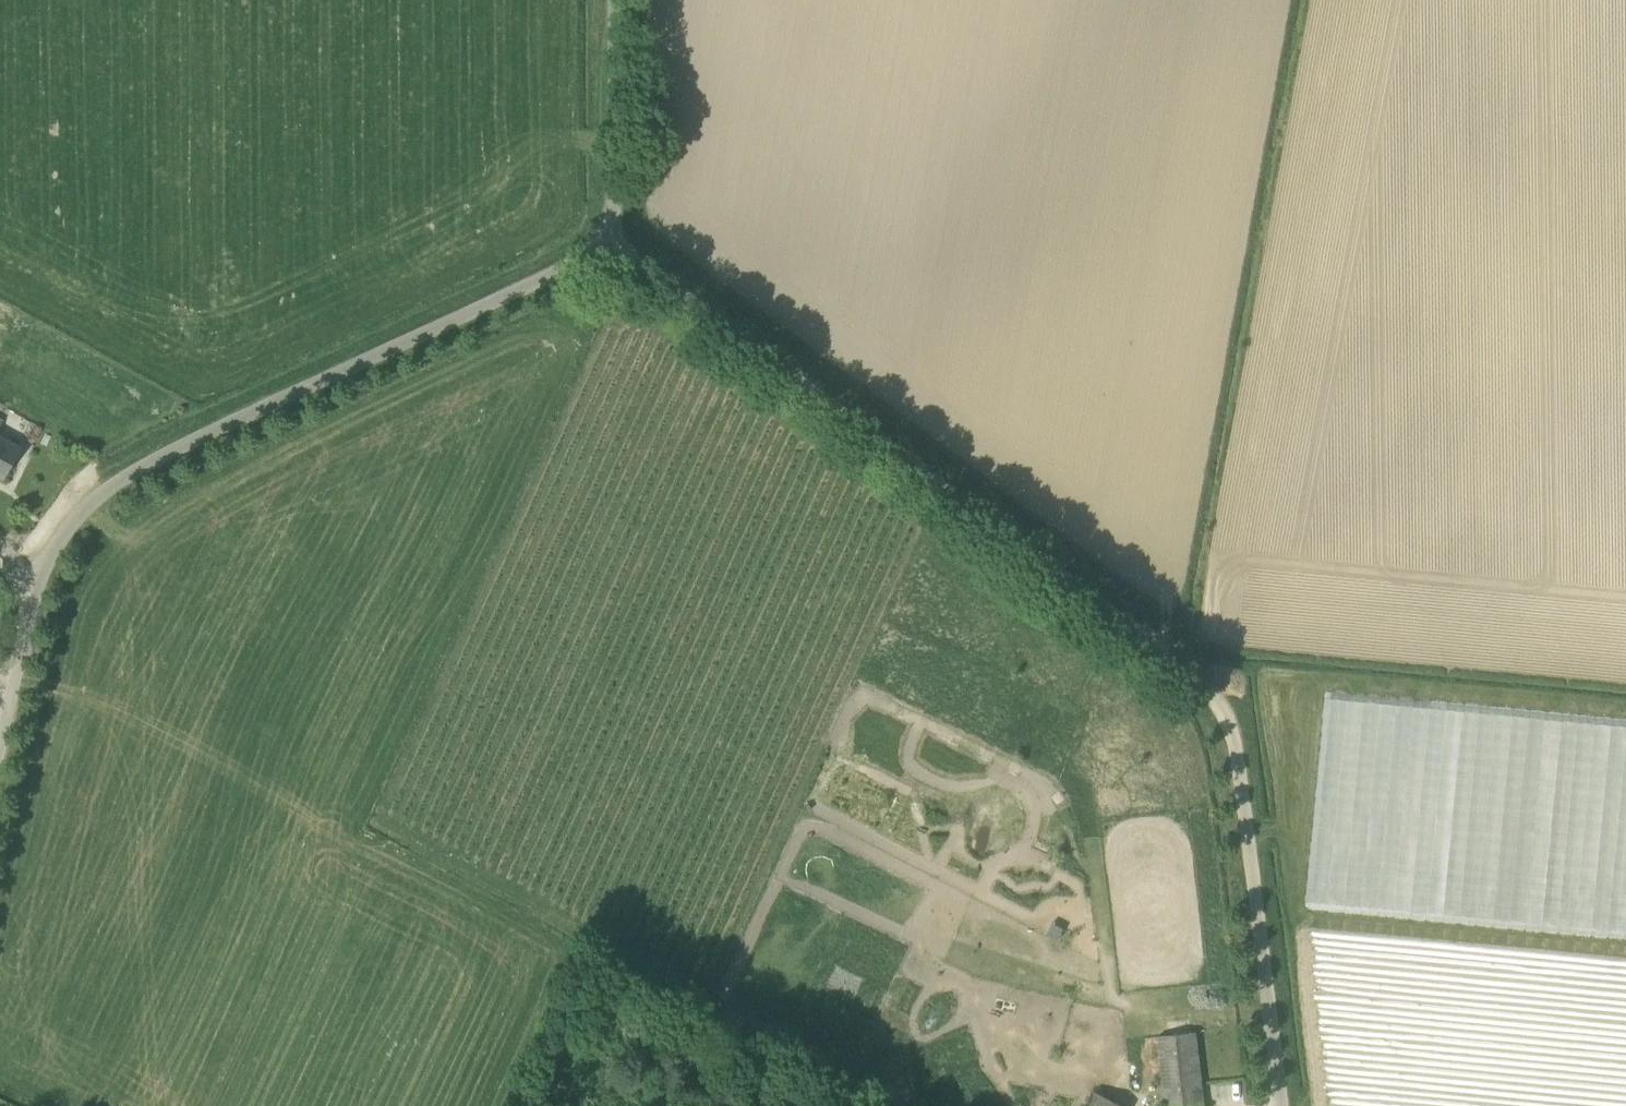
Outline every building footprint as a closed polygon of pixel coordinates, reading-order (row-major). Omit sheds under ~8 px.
[(20,449),(0,437),(0,476),(4,478),(20,449)] [(1372,946),(1356,1105),(1625,1105),(1625,977),(1372,946)] [(1166,1105),(1205,1105),(1196,1032),(1158,1036),(1166,1105)] [(1095,1091),(1087,1105),(1125,1105),(1095,1091)]
